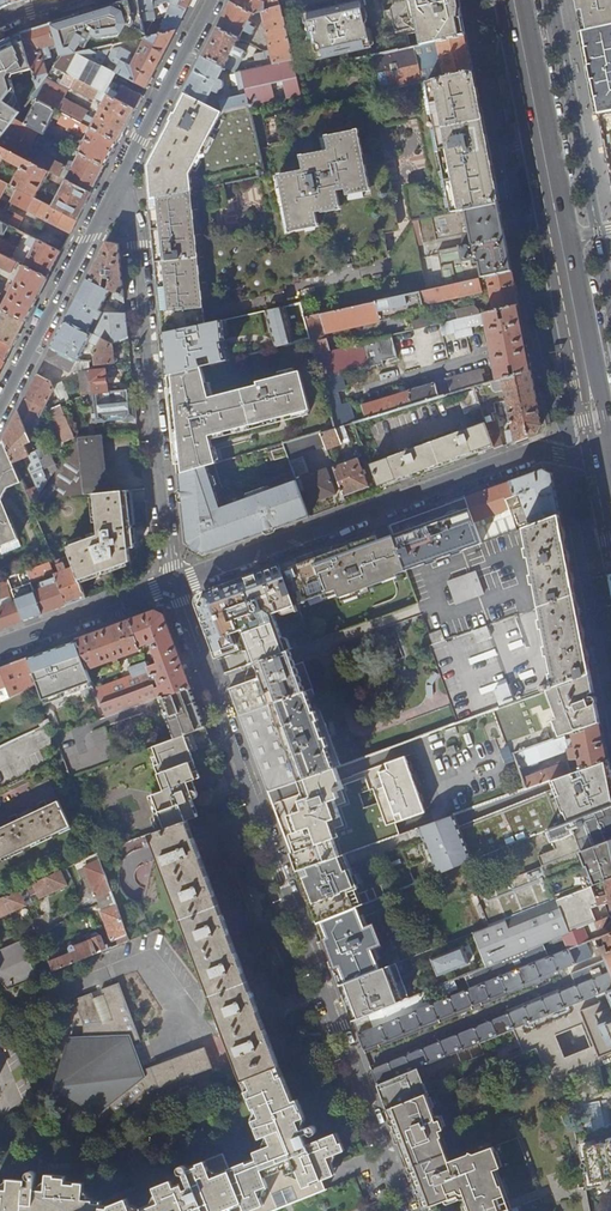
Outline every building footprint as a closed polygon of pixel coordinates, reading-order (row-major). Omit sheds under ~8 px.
[(75,53),(79,46),(85,49),(92,36),(100,40),(120,37),(127,25),(147,36),(139,0),(136,0),(133,1),(132,0),(128,0),(106,7),(107,10),(101,12),(100,9),(75,16),(76,20),(65,24),(64,20),(51,24),(60,52),(61,57),(75,53)] [(176,31),(183,18),(192,0),(139,0),(147,36),(147,37),(176,31)] [(231,2),(252,13),(261,11),(281,7),(279,0),(264,0),(264,2),(259,0),(232,0),(231,2)] [(393,8),(389,9),(393,29),(397,31),(418,27),(421,45),(466,35),(462,18),(459,0),(392,0),(393,8)] [(577,6),(582,31),(610,26),(610,0),(575,0),(577,6)] [(362,11),(360,1),(306,13),(317,60),(370,48),(364,20),(361,20),(360,14),(362,11)] [(231,2),(217,28),(239,39),(243,31),(251,35),(255,27),(250,25),(252,22),(249,20),(252,13),(231,2)] [(273,64),(293,60),(282,13),(282,10),(281,7),(261,11),(270,50),(273,64)] [(306,13),(301,14),(312,61),(317,60),(306,13)] [(51,24),(22,32),(34,70),(40,87),(49,74),(44,57),(52,55),(50,47),(52,46),(53,49),(55,54),(60,52),(51,24)] [(610,113),(610,26),(582,31),(597,115),(610,113)] [(217,28),(203,56),(224,67),(235,72),(242,58),(243,58),(246,52),(235,46),(239,39),(217,28)] [(118,65),(115,72),(146,88),(160,62),(176,31),(147,37),(146,38),(136,57),(132,54),(120,48),(119,48),(112,49),(107,59),(118,65)] [(0,43),(0,144),(17,121),(21,114),(19,107),(17,105),(18,103),(13,99),(16,94),(12,77),(34,70),(22,32),(22,33),(0,43)] [(429,80),(473,71),(468,46),(466,35),(421,45),(429,80)] [(373,56),(381,91),(429,80),(421,45),(373,56)] [(77,53),(102,65),(109,50),(96,52),(95,49),(77,53)] [(267,65),(273,64),(270,50),(264,52),(264,53),(267,65)] [(55,65),(54,67),(104,93),(115,72),(102,65),(77,53),(75,53),(61,57),(58,62),(55,65)] [(248,62),(250,69),(267,65),(264,53),(254,55),(255,61),(248,62)] [(203,56),(184,92),(206,103),(212,91),(215,93),(215,92),(220,94),(220,90),(221,90),(222,90),(223,89),(224,87),(224,86),(224,84),(224,82),(223,81),(222,81),(221,80),(220,80),(219,80),(218,81),(224,67),(203,56)] [(248,106),(249,107),(302,95),(297,74),(296,74),(293,60),(273,64),(267,65),(250,69),(235,72),(240,97),(219,101),(222,112),(248,106)] [(49,74),(40,87),(32,98),(37,100),(57,110),(64,114),(88,126),(92,128),(118,142),(127,126),(136,109),(106,94),(104,93),(54,67),(49,74)] [(150,200),(164,334),(181,330),(202,325),(200,310),(287,293),(285,284),(330,275),(329,269),(352,264),(354,270),(375,266),(375,262),(389,259),(384,234),(399,231),(379,128),(419,120),(421,131),(429,169),(431,183),(403,187),(410,222),(499,203),(493,174),(490,159),(484,129),(482,120),(473,71),(429,80),(381,91),(370,93),(373,109),(366,111),(363,98),(275,115),(281,143),(268,146),(274,174),(265,176),(259,177),(272,238),(262,240),(260,231),(246,234),(245,230),(231,233),(230,227),(214,230),(210,211),(229,207),(224,184),(150,200)] [(106,94),(136,109),(139,102),(143,95),(123,85),(118,96),(115,92),(110,90),(108,89),(106,94)] [(146,166),(150,200),(224,184),(259,177),(265,176),(249,107),(248,106),(222,112),(206,103),(184,92),(146,166)] [(57,110),(37,100),(24,124),(39,132),(44,135),(57,110)] [(81,134),(85,132),(88,126),(64,114),(59,123),(81,134)] [(0,144),(0,146),(25,159),(39,132),(24,124),(17,121),(0,144)] [(81,153),(106,166),(111,155),(118,142),(92,128),(89,134),(79,152),(81,153)] [(25,159),(37,165),(42,154),(51,137),(44,135),(39,132),(25,159)] [(3,159),(22,168),(12,186),(35,198),(36,198),(48,176),(50,178),(56,181),(59,176),(37,165),(25,159),(0,146),(0,165),(3,159)] [(72,169),(67,180),(92,193),(99,179),(106,166),(81,153),(72,169)] [(37,165),(59,176),(60,177),(66,166),(42,154),(37,165)] [(63,178),(67,180),(72,169),(68,167),(63,178)] [(9,226),(19,231),(29,210),(35,198),(12,186),(0,180),(0,221),(9,226)] [(61,191),(53,207),(78,220),(85,207),(92,193),(67,180),(64,187),(61,185),(59,190),(61,191)] [(35,198),(29,210),(72,232),(75,226),(78,220),(53,207),(36,198),(35,198)] [(445,286),(512,271),(505,237),(499,203),(410,222),(415,245),(425,243),(424,242),(471,233),(473,244),(438,251),(445,286)] [(0,221),(0,232),(5,235),(9,226),(0,221)] [(23,233),(29,236),(61,252),(67,240),(57,235),(55,240),(27,226),(23,233)] [(33,249),(24,265),(48,277),(54,266),(61,252),(29,236),(25,244),(33,249)] [(11,258),(17,247),(0,238),(0,253),(11,258)] [(106,242),(88,278),(103,286),(104,279),(110,280),(108,289),(110,290),(124,297),(119,245),(106,242)] [(18,262),(11,258),(0,253),(0,268),(11,274),(18,262)] [(26,321),(38,298),(48,277),(24,265),(14,285),(12,283),(9,290),(11,292),(4,304),(0,302),(0,308),(26,321)] [(305,317),(311,339),(315,354),(330,351),(325,333),(380,321),(379,317),(410,310),(409,307),(482,291),(482,290),(489,288),(493,311),(501,309),(504,308),(518,305),(515,286),(512,271),(445,286),(425,290),(305,317)] [(113,344),(128,338),(126,314),(102,313),(99,311),(110,290),(108,289),(103,286),(88,278),(66,320),(102,339),(113,344)] [(405,329),(406,332),(439,324),(482,314),(481,309),(478,310),(477,305),(411,322),(413,327),(405,329)] [(501,309),(493,311),(482,314),(439,324),(441,335),(455,332),(456,338),(472,334),(471,327),(485,324),(496,380),(511,376),(508,366),(511,365),(511,367),(514,366),(516,374),(531,370),(526,344),(518,305),(504,308),(506,318),(501,320),(499,314),(502,313),(501,309)] [(282,306),(266,310),(275,348),(292,343),(282,306)] [(13,346),(19,333),(26,321),(0,308),(0,339),(13,346)] [(91,371),(94,370),(94,368),(95,366),(94,356),(102,339),(66,320),(52,348),(77,361),(77,362),(79,362),(89,343),(94,345),(92,349),(96,350),(89,362),(90,362),(91,371)] [(181,330),(164,334),(168,376),(201,367),(226,360),(221,342),(224,341),(222,320),(202,325),(181,330)] [(330,351),(315,354),(334,422),(336,428),(344,426),(353,423),(360,421),(359,417),(353,418),(349,403),(341,405),(338,392),(346,389),(341,371),(367,364),(368,367),(383,363),(383,361),(397,357),(392,336),(330,351)] [(5,361),(9,354),(13,346),(0,339),(0,355),(2,360),(5,361)] [(94,356),(95,366),(115,364),(113,344),(102,339),(94,356)] [(83,394),(93,393),(91,371),(90,362),(89,362),(79,362),(77,362),(77,361),(52,348),(46,359),(71,372),(74,366),(82,367),(83,372),(80,372),(83,394)] [(168,376),(179,474),(208,465),(217,462),(212,444),(211,439),(226,435),(235,432),(250,428),(263,425),(278,420),(294,416),(309,412),(312,411),(300,372),(296,373),(280,378),(258,384),(259,388),(214,400),(211,401),(207,387),(201,367),(168,376)] [(93,393),(93,394),(108,393),(106,369),(94,370),(91,371),(93,393)] [(279,374),(280,378),(296,373),(295,369),(279,374)] [(493,444),(494,449),(503,446),(495,420),(493,413),(496,412),(494,403),(507,401),(508,406),(504,406),(505,414),(509,413),(513,430),(505,431),(508,444),(517,441),(537,433),(542,425),(536,396),(531,370),(516,374),(511,376),(496,380),(485,384),(474,387),(475,390),(493,444)] [(362,405),(367,419),(474,387),(485,384),(481,371),(473,373),(472,371),(435,382),(435,383),(362,405)] [(27,397),(19,411),(30,436),(47,403),(50,405),(52,401),(49,399),(54,389),(53,386),(51,381),(42,377),(38,375),(27,397)] [(54,389),(59,400),(60,403),(66,402),(70,401),(62,382),(53,386),(54,389)] [(94,423),(137,418),(134,390),(115,392),(116,398),(110,399),(109,392),(108,393),(93,394),(91,395),(94,423)] [(370,464),(378,486),(493,444),(475,390),(458,396),(465,413),(472,420),(475,425),(370,464)] [(64,443),(75,438),(63,409),(60,403),(59,400),(54,402),(57,407),(50,411),(64,443)] [(19,411),(5,439),(17,468),(23,466),(20,460),(25,458),(36,487),(26,491),(33,506),(48,481),(44,470),(36,451),(30,454),(26,444),(32,442),(30,436),(19,411)] [(310,416),(309,412),(294,416),(295,420),(310,416)] [(279,425),(278,420),(263,425),(264,429),(279,425)] [(327,424),(328,430),(336,428),(334,422),(327,424)] [(344,426),(336,428),(342,443),(349,440),(344,426)] [(251,432),(250,428),(235,432),(236,437),(251,432)] [(328,430),(320,433),(325,446),(326,450),(342,443),(336,428),(328,430)] [(288,456),(297,479),(302,494),(306,493),(310,504),(336,494),(327,468),(311,473),(303,453),(325,446),(320,433),(284,444),(288,456)] [(100,535),(67,547),(70,556),(72,561),(73,564),(79,580),(129,561),(128,548),(134,547),(128,490),(106,492),(105,487),(108,481),(96,476),(95,465),(101,441),(97,440),(96,435),(77,438),(61,467),(39,499),(96,493),(100,535)] [(211,439),(212,444),(228,440),(226,435),(211,439)] [(0,448),(0,500),(2,499),(8,487),(22,481),(17,468),(5,439),(0,448)] [(272,461),(288,456),(284,444),(284,443),(267,448),(272,461)] [(36,451),(44,470),(55,465),(47,445),(36,450),(36,451)] [(333,467),(344,496),(369,487),(358,458),(333,467)] [(179,474),(185,536),(208,554),(217,551),(242,541),(271,531),(290,524),(294,522),(290,510),(304,505),(308,517),(311,516),(302,494),(297,479),(221,506),(208,465),(179,474)] [(517,529),(559,513),(552,473),(544,469),(528,475),(510,481),(515,495),(516,494),(516,495),(520,494),(523,503),(520,504),(509,508),(517,529)] [(504,534),(517,529),(509,508),(520,504),(516,495),(516,494),(515,495),(510,481),(488,489),(467,497),(476,521),(484,518),(493,515),(493,517),(495,516),(494,515),(497,514),(500,521),(499,521),(504,534)] [(539,606),(575,593),(559,513),(517,529),(504,534),(497,536),(483,542),(478,527),(476,521),(467,497),(390,525),(394,534),(407,569),(419,603),(434,644),(539,606)] [(2,499),(0,500),(0,517),(3,518),(9,515),(2,499)] [(290,510),(294,522),(308,517),(304,505),(290,510)] [(18,540),(19,539),(9,515),(3,518),(0,517),(0,547),(18,540)] [(484,518),(476,521),(478,527),(486,524),(484,518)] [(486,524),(478,527),(483,542),(497,536),(492,522),(486,524)] [(407,569),(394,534),(391,535),(391,536),(380,544),(376,535),(360,541),(361,542),(351,546),(351,547),(342,550),(341,548),(333,550),(332,546),(308,555),(308,557),(300,560),(299,559),(298,559),(299,563),(284,569),(297,605),(298,607),(308,603),(309,607),(336,597),(336,596),(334,591),(337,590),(339,594),(339,595),(340,598),(342,598),(358,592),(367,589),(365,585),(397,573),(407,569)] [(185,536),(186,542),(203,556),(208,554),(185,536)] [(18,540),(0,547),(0,550),(2,555),(22,547),(19,539),(18,540)] [(70,556),(56,561),(51,563),(54,570),(58,568),(60,572),(55,574),(56,577),(67,606),(86,599),(79,580),(73,564),(70,565),(71,568),(66,570),(65,564),(72,561),(70,556)] [(54,570),(51,563),(28,571),(31,581),(32,583),(48,577),(47,575),(55,572),(54,570)] [(247,637),(257,662),(260,661),(288,650),(277,621),(275,622),(272,614),(297,605),(284,569),(282,564),(259,573),(247,578),(248,582),(224,590),(223,586),(212,590),(205,593),(199,606),(207,629),(216,651),(237,643),(233,633),(246,628),(248,633),(247,637)] [(399,577),(397,573),(365,585),(367,589),(399,577)] [(33,587),(36,594),(43,614),(67,606),(56,577),(41,583),(42,584),(33,587)] [(231,583),(223,586),(224,590),(248,582),(247,578),(232,583),(231,583)] [(0,582),(0,596),(0,602),(3,600),(10,597),(5,580),(0,582)] [(359,596),(358,592),(342,598),(343,602),(359,596)] [(555,686),(591,673),(579,615),(575,593),(539,606),(555,686)] [(23,622),(43,614),(36,594),(16,601),(16,602),(23,622)] [(1,608),(0,612),(0,630),(23,622),(16,602),(1,608)] [(107,718),(160,698),(191,687),(164,615),(156,611),(130,621),(140,646),(146,643),(147,646),(151,644),(151,643),(154,642),(156,646),(154,647),(158,656),(157,657),(159,662),(147,667),(151,677),(157,675),(161,686),(156,688),(155,684),(154,684),(101,704),(106,717),(107,717),(107,718)] [(140,646),(130,621),(77,640),(88,669),(120,657),(122,661),(126,660),(124,656),(141,650),(140,646)] [(46,651),(29,658),(38,685),(44,700),(63,693),(64,697),(85,689),(84,685),(93,682),(90,674),(88,669),(77,640),(46,651)] [(229,688),(239,715),(314,688),(304,661),(296,664),(291,649),(288,650),(260,661),(257,662),(262,676),(229,688)] [(38,685),(29,658),(0,668),(0,702),(27,689),(27,690),(38,685)] [(95,689),(101,704),(154,684),(151,677),(147,667),(145,662),(129,668),(132,675),(95,689)] [(495,708),(514,759),(517,757),(515,753),(523,750),(537,745),(565,735),(571,733),(600,723),(595,697),(591,673),(555,686),(554,686),(548,689),(495,708)] [(160,698),(175,739),(206,727),(191,687),(160,698)] [(239,715),(268,791),(342,764),(314,688),(239,715)] [(63,693),(44,700),(45,704),(64,697),(63,693)] [(554,779),(608,760),(604,740),(600,723),(571,733),(573,738),(567,740),(565,735),(537,745),(542,760),(569,750),(571,759),(578,758),(578,761),(576,761),(569,764),(567,761),(524,778),(527,788),(551,780),(554,779)] [(64,758),(71,777),(118,760),(105,726),(59,742),(64,758)] [(154,794),(167,829),(189,821),(194,818),(198,817),(192,800),(195,799),(197,798),(198,796),(198,794),(198,793),(197,791),(196,791),(195,790),(193,790),(192,790),(189,782),(197,779),(188,754),(213,745),(206,727),(175,739),(154,746),(157,755),(153,757),(166,789),(154,794)] [(529,765),(542,760),(537,745),(523,750),(529,765)] [(427,809),(406,754),(387,762),(389,767),(381,770),(383,776),(376,778),(379,788),(387,785),(396,813),(395,814),(398,821),(427,809)] [(419,827),(423,838),(425,842),(420,844),(429,867),(431,866),(434,876),(532,837),(548,831),(547,830),(610,804),(610,777),(608,760),(554,779),(557,787),(554,788),(458,827),(454,815),(419,827)] [(300,870),(343,854),(336,836),(339,835),(336,826),(346,823),(339,803),(348,800),(344,787),(346,786),(345,782),(339,784),(340,787),(333,790),(331,786),(310,793),(310,794),(303,797),(302,798),(302,799),(301,800),(301,802),(301,804),(297,805),(293,813),(300,830),(295,832),(291,833),(297,851),(291,853),(298,870),(300,870)] [(70,828),(59,802),(48,807),(46,803),(38,807),(40,811),(18,821),(17,817),(10,820),(11,824),(0,829),(0,860),(70,828)] [(610,839),(610,804),(547,830),(548,831),(556,849),(539,856),(542,866),(610,839)] [(289,815),(295,832),(300,830),(293,813),(289,815)] [(222,1024),(243,1080),(246,1079),(249,1078),(280,1065),(259,1009),(189,821),(167,829),(152,834),(153,839),(150,840),(151,844),(155,843),(222,1024)] [(542,866),(476,892),(489,925),(508,918),(607,879),(610,877),(610,839),(542,866)] [(343,854),(300,870),(304,879),(315,910),(313,911),(317,922),(321,921),(357,906),(362,905),(347,865),(343,854)] [(109,896),(113,894),(101,860),(86,867),(96,897),(108,892),(109,896)] [(300,870),(298,870),(313,911),(315,910),(304,879),(300,870)] [(68,886),(61,871),(33,884),(40,899),(68,886)] [(607,879),(508,918),(489,925),(473,932),(476,939),(510,926),(511,929),(561,909),(562,914),(587,903),(590,910),(599,906),(599,904),(610,902),(610,906),(610,877),(607,879)] [(27,906),(22,894),(24,893),(22,889),(0,899),(0,918),(27,906)] [(120,938),(122,944),(130,940),(116,901),(111,903),(113,907),(101,911),(112,942),(120,938)] [(323,940),(340,984),(380,968),(372,949),(383,945),(374,923),(365,926),(357,906),(321,921),(326,935),(325,936),(324,937),(324,938),(323,940)] [(481,952),(486,966),(506,957),(511,956),(552,939),(563,935),(584,926),(589,924),(607,917),(602,915),(584,922),(583,919),(577,917),(564,922),(566,928),(557,932),(555,925),(549,923),(480,951),(481,952)] [(607,917),(589,924),(592,931),(601,927),(609,924),(610,927),(610,929),(610,915),(607,917)] [(568,948),(569,948),(590,940),(584,926),(563,935),(564,938),(568,948)] [(610,988),(610,931),(599,936),(601,942),(596,944),(600,953),(605,951),(608,957),(571,972),(576,985),(507,1014),(508,1030),(535,1019),(610,988)] [(50,961),(54,971),(110,948),(108,944),(105,945),(101,936),(96,932),(90,935),(92,939),(75,946),(72,945),(70,946),(68,951),(69,953),(50,961)] [(436,986),(464,975),(486,966),(481,952),(437,971),(438,972),(416,981),(416,982),(378,998),(373,986),(411,971),(434,962),(455,954),(453,949),(461,946),(476,939),(473,932),(442,944),(380,968),(340,984),(353,1020),(396,1002),(413,995),(436,986)] [(552,939),(553,943),(564,938),(563,935),(552,939)] [(552,939),(511,956),(513,962),(554,946),(553,943),(552,939)] [(8,990),(38,978),(22,941),(0,950),(0,982),(8,990)] [(493,978),(499,994),(575,963),(569,948),(568,948),(512,971),(493,978)] [(464,975),(469,988),(493,978),(512,971),(506,957),(486,966),(464,975)] [(438,972),(437,971),(434,962),(411,971),(416,981),(438,972)] [(358,1033),(364,1050),(499,994),(493,978),(469,988),(458,992),(442,999),(419,1009),(392,1019),(381,1024),(358,1033)] [(85,1037),(131,1042),(141,1038),(120,982),(102,989),(104,995),(113,1018),(104,1021),(95,998),(93,993),(75,1000),(84,1023),(85,1037)] [(419,1009),(442,999),(440,996),(436,986),(413,995),(419,1009)] [(517,1053),(521,1052),(525,1050),(526,1050),(531,1048),(546,1087),(565,1080),(610,1061),(610,988),(535,1019),(508,1030),(517,1053)] [(442,999),(458,992),(457,989),(440,996),(442,999)] [(113,1018),(104,995),(95,998),(104,1021),(113,1018)] [(353,1020),(358,1033),(381,1024),(380,1019),(390,1015),(400,1011),(396,1002),(353,1020)] [(417,1068),(453,1053),(508,1030),(507,1014),(371,1069),(377,1085),(410,1071),(417,1068)] [(380,1019),(381,1024),(392,1019),(390,1015),(380,1019)] [(143,1077),(141,1070),(135,1053),(131,1042),(85,1037),(70,1038),(70,1042),(68,1042),(68,1046),(67,1047),(67,1051),(65,1052),(65,1057),(63,1057),(63,1062),(61,1063),(61,1069),(60,1069),(59,1076),(58,1076),(57,1085),(63,1091),(65,1090),(69,1095),(71,1094),(75,1099),(77,1098),(80,1103),(82,1101),(85,1105),(86,1104),(89,1108),(91,1107),(93,1110),(94,1109),(97,1113),(108,1104),(143,1077)] [(143,1077),(108,1104),(116,1114),(145,1093),(212,1068),(204,1046),(141,1070),(143,1077)] [(565,1080),(573,1103),(559,1108),(566,1125),(573,1123),(584,1181),(591,1180),(591,1182),(610,1178),(610,1061),(565,1080)] [(253,1088),(250,1089),(251,1091),(252,1093),(253,1095),(255,1097),(257,1099),(259,1100),(262,1102),(264,1103),(266,1104),(268,1105),(270,1105),(272,1105),(275,1106),(278,1106),(281,1106),(283,1106),(285,1105),(299,1099),(294,1101),(280,1065),(249,1078),(253,1088)] [(410,1071),(377,1085),(380,1094),(382,1099),(386,1107),(390,1106),(418,1094),(419,1094),(424,1092),(426,1091),(423,1083),(417,1068),(410,1071)] [(254,1119),(259,1134),(305,1115),(299,1099),(285,1105),(283,1106),(281,1106),(278,1106),(275,1106),(272,1105),(270,1105),(268,1105),(266,1104),(264,1103),(262,1102),(259,1100),(257,1099),(255,1097),(253,1095),(252,1093),(251,1091),(250,1089),(247,1090),(254,1108),(258,1107),(262,1116),(254,1119)] [(509,1210),(506,1201),(494,1169),(496,1167),(494,1160),(497,1158),(493,1145),(460,1157),(461,1159),(449,1163),(439,1136),(441,1135),(438,1129),(442,1127),(437,1114),(433,1115),(424,1092),(419,1094),(418,1094),(390,1106),(393,1115),(391,1116),(396,1127),(393,1128),(409,1169),(411,1168),(415,1179),(413,1180),(422,1205),(425,1207),(428,1206),(436,1203),(462,1193),(469,1210),(509,1210)] [(590,1108),(607,1104),(606,1100),(584,1104),(589,1130),(594,1129),(590,1108)] [(265,1205),(258,1188),(267,1184),(269,1189),(290,1181),(286,1170),(295,1166),(301,1181),(309,1178),(308,1176),(317,1172),(318,1174),(331,1169),(327,1159),(344,1152),(337,1133),(307,1145),(304,1135),(307,1133),(308,1134),(310,1135),(311,1136),(313,1136),(315,1135),(316,1134),(317,1132),(317,1131),(317,1130),(317,1129),(316,1128),(315,1127),(314,1126),(312,1126),(310,1126),(301,1129),(298,1120),(305,1117),(305,1115),(259,1134),(260,1138),(270,1134),(274,1143),(255,1151),(256,1157),(257,1159),(248,1163),(246,1160),(229,1167),(224,1152),(188,1167),(188,1166),(186,1163),(185,1163),(183,1163),(181,1164),(180,1165),(180,1166),(179,1168),(179,1169),(179,1170),(179,1172),(180,1173),(181,1174),(183,1174),(184,1174),(186,1174),(188,1180),(176,1186),(175,1181),(157,1189),(162,1201),(138,1210),(251,1210),(265,1205)] [(296,1203),(292,1191),(333,1174),(331,1169),(318,1174),(317,1172),(308,1176),(309,1178),(301,1181),(295,1166),(286,1170),(290,1181),(269,1189),(267,1184),(258,1188),(265,1205),(251,1210),(275,1210),(296,1203)] [(49,1174),(47,1191),(37,1190),(38,1174),(38,1173),(36,1171),(35,1171),(34,1170),(32,1170),(31,1171),(29,1172),(28,1174),(28,1175),(29,1177),(30,1178),(31,1179),(32,1180),(31,1181),(10,1179),(9,1190),(0,1189),(0,1210),(135,1210),(130,1197),(111,1205),(110,1208),(107,1207),(103,1206),(104,1201),(85,1198),(87,1182),(78,1182),(77,1185),(68,1184),(68,1179),(57,1178),(57,1175),(49,1174)] [(292,1191),(296,1203),(325,1191),(321,1182),(334,1177),(333,1174),(292,1191)] [(157,1189),(175,1181),(173,1178),(156,1186),(157,1189)] [(590,1182),(591,1182),(591,1180),(584,1181),(583,1181),(585,1190),(592,1189),(590,1182)]
